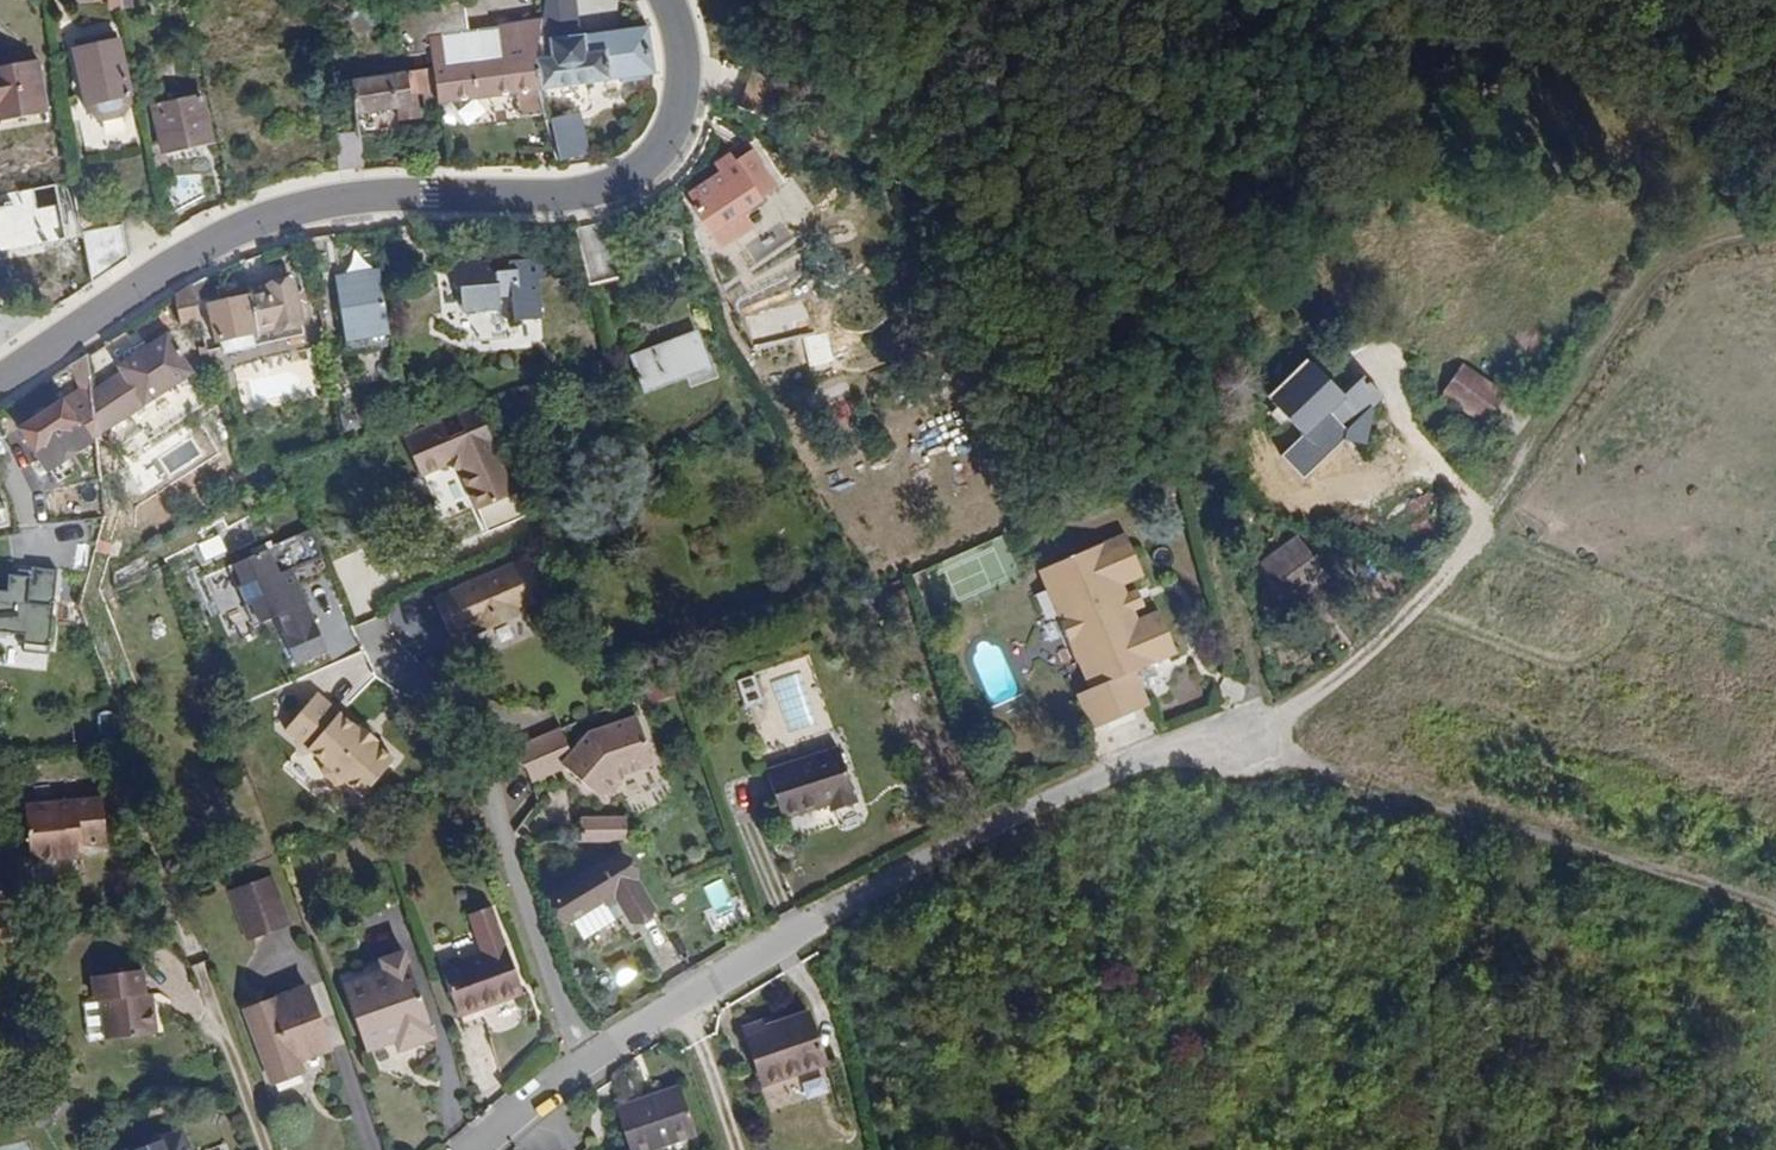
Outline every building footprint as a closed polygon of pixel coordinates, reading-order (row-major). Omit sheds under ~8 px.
[(94,13),(123,11),(123,9),(121,0),(94,0),(94,13)] [(131,0),(121,0),(123,9),(132,8),(131,0)] [(574,0),(542,0),(537,36),(536,41),(577,36),(574,0)] [(655,73),(648,28),(577,36),(536,41),(534,55),(536,78),(538,90),(655,73)] [(538,90),(536,78),(534,55),(536,41),(537,36),(518,37),(522,59),(473,66),(471,47),(431,52),(433,70),(436,93),(436,102),(515,93),(519,116),(544,113),(539,95),(538,90)] [(75,60),(119,50),(118,43),(74,52),(75,60)] [(131,103),(119,50),(75,60),(87,113),(100,121),(121,117),(131,103)] [(38,72),(36,60),(15,64),(17,76),(38,72)] [(38,72),(17,76),(15,64),(0,66),(0,117),(45,110),(38,72)] [(420,120),(418,95),(436,93),(433,70),(349,80),(354,114),(396,110),(397,123),(420,120)] [(776,122),(789,86),(751,72),(737,108),(776,122)] [(210,136),(201,96),(147,108),(157,153),(165,151),(164,146),(210,136)] [(47,119),(45,110),(0,117),(0,127),(47,119)] [(589,154),(579,112),(572,114),(581,156),(589,154)] [(581,156),(572,114),(546,119),(557,161),(581,156)] [(165,151),(211,142),(210,136),(164,146),(165,151)] [(168,167),(165,151),(157,153),(161,169),(168,167)] [(775,192),(750,154),(732,165),(729,160),(716,169),(720,174),(689,195),(698,209),(693,213),(710,236),(741,215),(775,192)] [(170,213),(204,194),(198,176),(166,177),(170,213)] [(715,245),(747,223),(741,215),(710,236),(715,245)] [(620,278),(606,221),(573,228),(587,286),(620,278)] [(129,258),(125,222),(82,230),(91,282),(129,258)] [(249,297),(207,305),(215,340),(301,323),(301,319),(311,316),(308,300),(306,301),(301,274),(299,274),(296,256),(243,266),(249,297)] [(539,319),(536,280),(541,280),(540,258),(508,260),(508,270),(485,271),(484,261),(450,264),(452,287),(458,287),(460,312),(499,309),(498,298),(511,297),(512,321),(539,319)] [(388,334),(377,269),(333,276),(343,341),(360,339),(388,334)] [(201,323),(192,284),(173,297),(178,327),(201,323)] [(301,323),(215,340),(218,353),(303,335),(301,323)] [(707,367),(694,331),(632,355),(645,390),(684,376),(707,367)] [(94,438),(192,373),(166,334),(115,368),(117,372),(91,389),(91,409),(94,438)] [(390,346),(388,334),(360,339),(362,350),(390,346)] [(234,367),(245,408),(309,390),(298,349),(234,367)] [(94,438),(91,409),(91,389),(91,381),(87,353),(70,365),(79,389),(18,429),(46,472),(94,441),(94,438)] [(1371,408),(1382,397),(1362,377),(1343,395),(1311,362),(1268,402),(1302,437),(1325,414),(1344,433),(1343,441),(1363,444),(1371,408)] [(689,388),(712,379),(707,367),(684,376),(689,388)] [(1480,438),(1500,407),(1454,378),(1444,392),(1460,403),(1451,419),(1480,438)] [(1451,419),(1460,403),(1444,392),(1434,408),(1451,419)] [(510,425),(564,410),(560,396),(506,410),(510,425)] [(525,501),(484,408),(415,430),(419,441),(413,444),(429,482),(454,472),(469,478),(486,517),(525,501)] [(104,517),(100,486),(86,486),(89,518),(104,517)] [(9,526),(3,499),(0,499),(0,528),(9,526)] [(1136,591),(1131,583),(1153,573),(1134,530),(1046,569),(1099,689),(1085,694),(1101,730),(1159,705),(1143,669),(1186,649),(1168,607),(1147,616),(1143,607),(1136,591)] [(1315,588),(1329,577),(1297,535),(1258,564),(1289,607),(1300,599),(1315,588)] [(305,602),(290,568),(278,573),(267,548),(226,566),(252,625),(277,614),(285,630),(280,632),(295,664),(326,650),(312,618),(306,621),(299,605),(305,602)] [(530,605),(549,596),(530,555),(438,597),(456,637),(475,629),(478,634),(532,610),(530,605)] [(27,637),(28,646),(53,650),(59,572),(35,569),(34,581),(11,579),(10,594),(0,593),(0,634),(27,637)] [(1153,602),(1147,586),(1136,591),(1143,607),(1153,602)] [(1309,609),(1323,598),(1315,588),(1300,599),(1309,609)] [(755,675),(737,680),(744,708),(763,703),(755,675)] [(375,743),(357,729),(354,732),(313,698),(282,735),(323,769),(319,772),(320,777),(333,788),(340,788),(343,784),(361,798),(391,762),(372,747),(375,743)] [(649,765),(634,717),(585,732),(567,752),(557,731),(505,753),(523,770),(527,782),(560,767),(596,798),(604,799),(616,783),(614,776),(649,765)] [(855,804),(838,748),(765,771),(780,820),(828,805),(830,812),(855,804)] [(105,843),(101,797),(22,804),(29,863),(68,859),(67,847),(81,845),(105,843)] [(621,843),(621,821),(576,821),(576,843),(621,843)] [(82,857),(81,845),(67,847),(68,859),(82,857)] [(652,908),(620,854),(548,895),(564,922),(600,900),(603,905),(614,899),(629,923),(652,908)] [(287,926),(269,876),(228,891),(246,941),(287,926)] [(722,878),(704,886),(714,909),(732,901),(722,878)] [(522,993),(491,907),(468,915),(482,954),(441,969),(457,1016),(480,1009),(522,993)] [(433,1040),(404,952),(379,960),(383,972),(342,986),(365,1052),(393,1043),(397,1052),(433,1040)] [(155,1033),(151,1001),(144,1002),(143,991),(140,969),(89,974),(91,1003),(98,1002),(100,1015),(102,1038),(155,1033)] [(329,1050),(305,986),(276,997),(277,999),(245,1012),(272,1085),(302,1073),(297,1061),(329,1050)] [(151,1001),(150,990),(143,991),(144,1002),(151,1001)] [(485,1024),(480,1009),(457,1016),(463,1032),(485,1024)] [(825,1065),(807,1012),(763,1027),(760,1022),(743,1028),(752,1054),(761,1051),(773,1084),(825,1065)] [(102,1038),(100,1015),(88,1016),(90,1040),(102,1038)] [(773,1084),(761,1051),(752,1054),(764,1086),(773,1084)] [(678,1086),(614,1109),(629,1149),(653,1149),(696,1135),(678,1086)] [(180,1132),(133,1149),(188,1149),(180,1132)]
